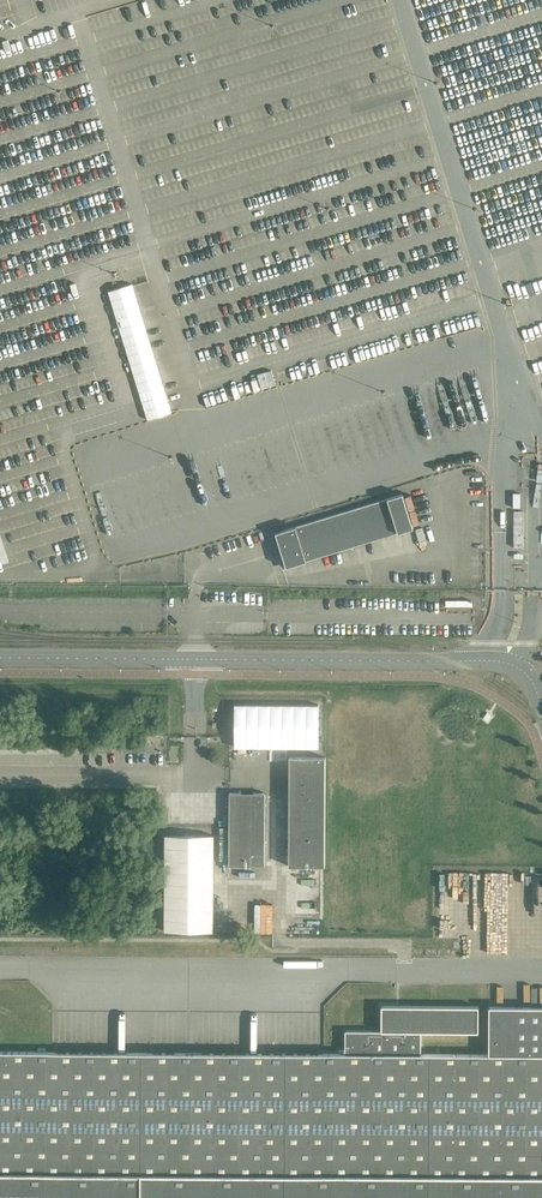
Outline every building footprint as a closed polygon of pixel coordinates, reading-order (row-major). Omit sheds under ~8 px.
[(111,289),(147,419),(172,412),(135,282),(111,289)] [(273,368),(259,373),(263,387),(277,383),(273,368)] [(280,531),(276,533),(286,567),(290,565),(290,566),(414,528),(403,493),(280,531)] [(524,547),(524,518),(514,518),(514,547),(524,547)] [(0,550),(0,565),(7,563),(11,561),(6,548),(0,550)] [(319,704),(235,704),(234,746),(318,746),(319,704)] [(325,866),(326,757),(290,757),(289,841),(289,866),(325,866)] [(265,854),(265,793),(230,793),(229,865),(251,865),(251,854),(265,854)] [(214,932),(214,835),(165,835),(165,932),(214,932)] [(265,866),(265,854),(251,854),(251,865),(265,866)] [(489,1007),(489,1054),(421,1054),(421,1031),(479,1032),(479,1006),(382,1006),(381,1031),(382,1031),(382,1037),(361,1037),(361,1054),(0,1052),(0,1197),(541,1197),(541,1007),(489,1007)]
